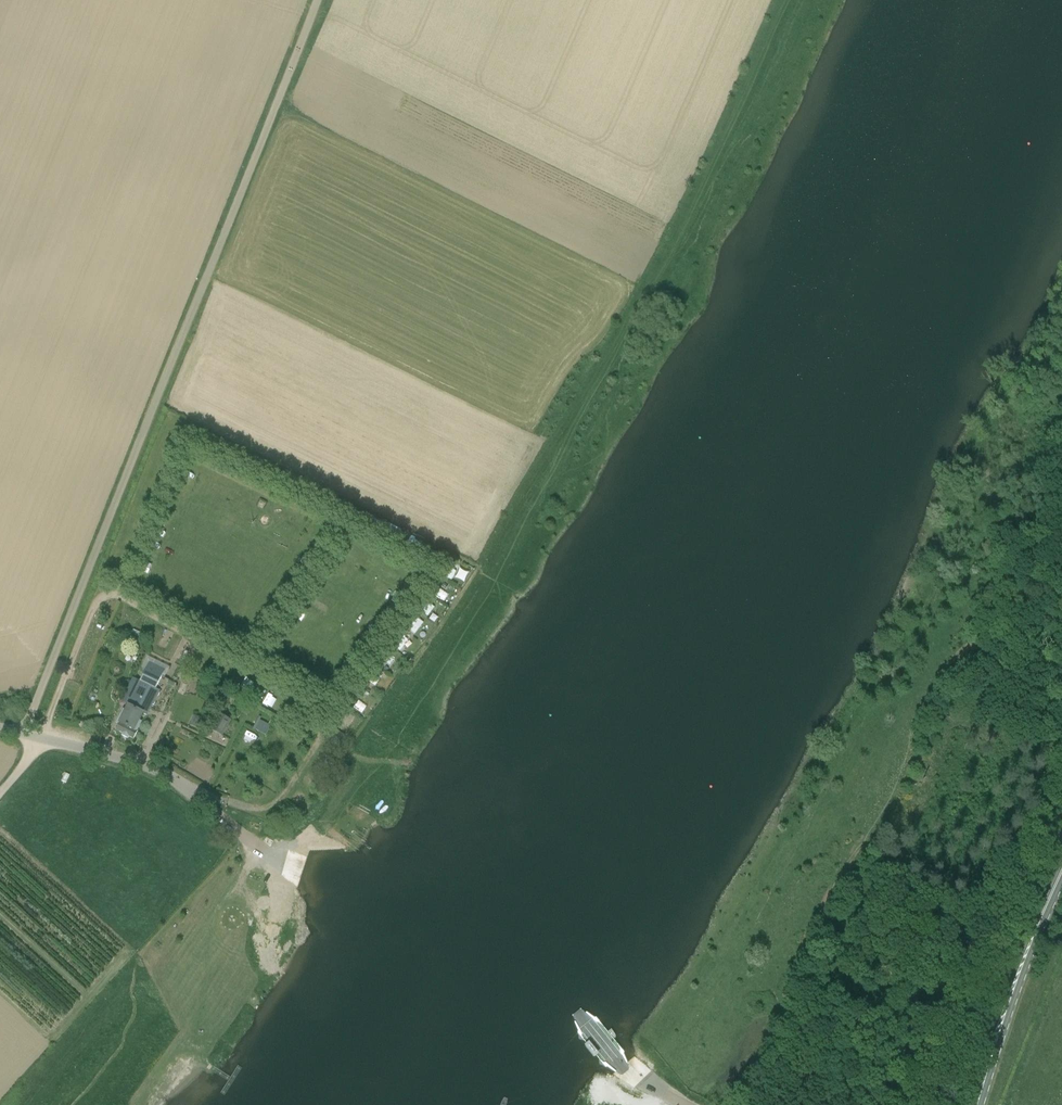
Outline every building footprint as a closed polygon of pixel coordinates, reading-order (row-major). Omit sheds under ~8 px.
[(397,586),(409,592),(413,585),(401,579),(397,586)] [(395,590),(389,599),(397,605),(404,595),(395,590)] [(372,634),(378,621),(374,619),(367,632),(372,634)] [(122,718),(116,730),(122,734),(121,735),(128,739),(129,737),(134,739),(143,722),(140,720),(143,714),(148,716),(153,705),(154,706),(161,691),(156,689),(162,677),(164,678),(169,667),(147,656),(140,671),(145,673),(141,682),(129,706),(128,706),(126,711),(123,709),(119,717),(120,718),(120,717),(122,718)] [(175,684),(169,681),(166,687),(172,690),(175,684)] [(221,714),(212,730),(222,736),(231,720),(221,714)] [(192,726),(200,728),(202,717),(194,715),(192,726)] [(255,729),(268,734),(272,725),(259,719),(255,729)] [(344,735),(334,727),(325,738),(336,746),(344,735)] [(294,800),(302,804),(306,797),(297,793),(294,800)]
